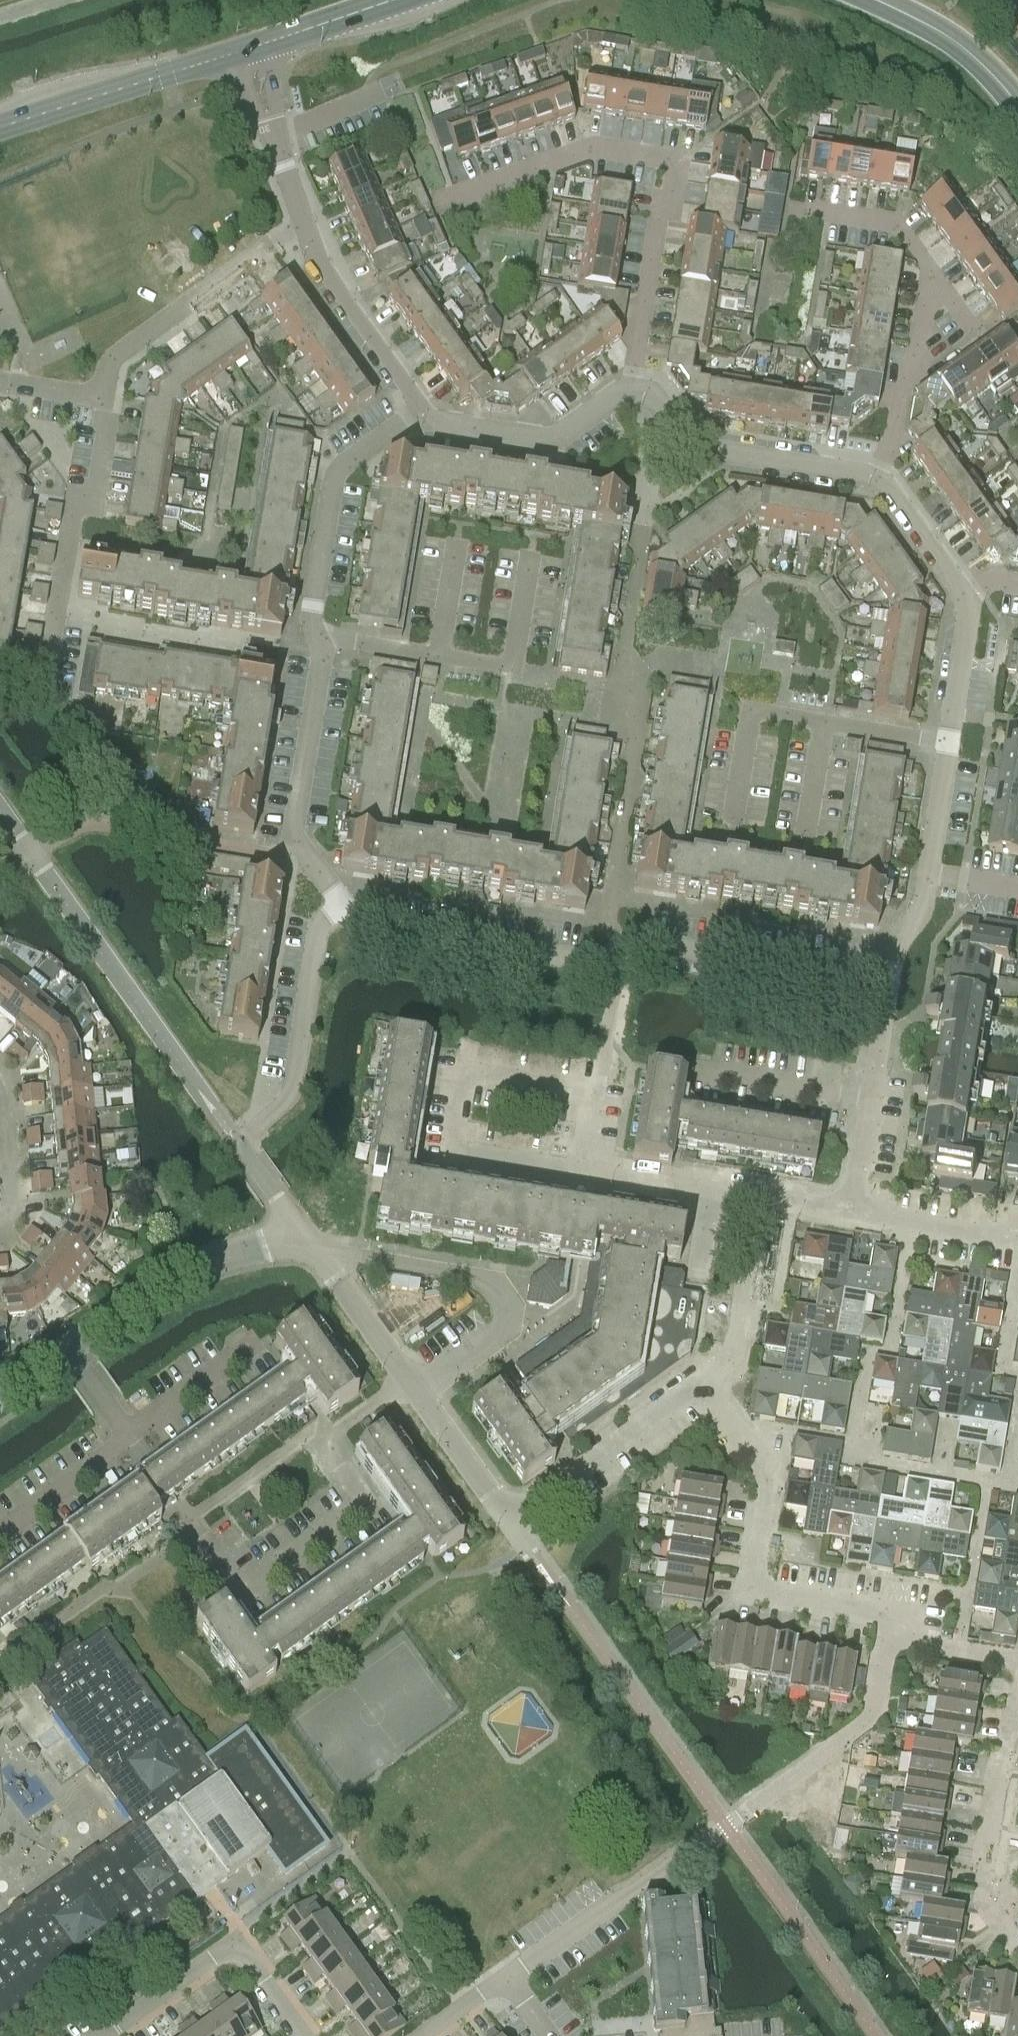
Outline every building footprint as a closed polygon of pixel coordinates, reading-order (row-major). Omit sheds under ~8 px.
[(601,46),(614,48),(616,38),(602,36),(601,46)] [(629,41),(616,38),(614,48),(627,50),(629,41)] [(641,52),(654,55),(656,45),(643,43),(641,52)] [(669,47),(656,45),(654,55),(667,57),(669,47)] [(529,54),(532,62),(545,58),(542,49),(529,54)] [(696,52),(683,50),(681,59),(694,61),(696,52)] [(532,62),(529,54),(516,58),(520,67),(532,62)] [(491,67),(494,76),(506,72),(503,63),(491,67)] [(494,76),(491,67),(478,72),(481,81),(494,76)] [(582,111),(603,115),(609,78),(588,75),(582,111)] [(452,81),(455,90),(468,85),(465,76),(452,81)] [(629,81),(609,78),(603,115),(623,118),(629,81)] [(455,90),(452,81),(439,85),(442,94),(455,90)] [(649,85),(629,81),(623,118),(643,122),(649,85)] [(691,82),(690,91),(684,128),(705,132),(719,121),(714,115),(719,86),(691,82)] [(562,84),(542,91),(554,126),(574,119),(562,84)] [(670,88),(649,85),(643,122),(664,125),(670,88)] [(684,128),(690,91),(670,88),(664,125),(684,128)] [(554,126),(542,91),(523,98),(535,133),(554,126)] [(523,98),(503,105),(516,140),(535,133),(523,98)] [(461,107),(462,109),(478,154),(497,147),(484,112),(480,100),(461,107)] [(825,112),(838,114),(840,105),(827,103),(825,112)] [(503,105),(484,112),(497,147),(516,140),(503,105)] [(853,107),(840,105),(838,114),(851,117),(853,107)] [(458,161),(478,154),(462,109),(442,116),(458,161)] [(865,119),(878,121),(880,111),(867,109),(865,119)] [(893,114),(880,111),(878,121),(892,123),(893,114)] [(917,127),(919,118),(905,116),(904,125),(917,127)] [(806,178),(827,181),(833,144),(835,134),(814,131),(809,163),(806,178)] [(715,145),(711,166),(748,172),(760,174),(764,148),(750,146),(750,151),(732,148),(733,141),(729,135),(715,145)] [(827,181),(847,184),(853,148),(833,144),(827,181)] [(393,149),(399,161),(407,158),(402,145),(393,149)] [(873,151),(853,148),(847,184),(867,188),(873,151)] [(894,154),(873,151),(867,188),(887,191),(894,154)] [(328,169),(337,188),(371,174),(362,154),(328,169)] [(894,154),(887,191),(908,194),(914,158),(894,154)] [(407,158),(399,161),(404,174),(413,170),(407,158)] [(802,162),(799,176),(806,178),(809,163),(802,162)] [(991,173),(983,162),(975,167),(983,178),(991,173)] [(744,192),(748,172),(711,166),(708,186),(744,192)] [(379,192),(371,174),(337,188),(345,207),(379,192)] [(785,192),(787,179),(778,177),(776,190),(785,192)] [(552,192),(562,194),(564,180),(555,179),(552,192)] [(595,179),(591,206),(628,212),(631,191),(638,192),(639,186),(595,179)] [(410,186),(415,199),(424,195),(418,183),(410,186)] [(920,206),(932,223),(962,201),(950,184),(920,206)] [(991,190),(999,201),(1007,195),(999,184),(991,190)] [(741,212),(744,192),(708,186),(704,206),(741,212)] [(345,207),(353,226),(387,211),(379,192),(345,207)] [(424,195),(415,199),(420,211),(429,207),(424,195)] [(1014,206),(1007,195),(999,201),(1006,212),(1014,206)] [(974,218),(962,201),(932,223),(944,240),(974,218)] [(773,204),(771,217),(781,219),(783,206),(773,204)] [(550,206),(548,219),(557,221),(559,207),(550,206)] [(591,206),(588,226),(624,232),(628,212),(591,206)] [(738,233),(741,212),(704,206),(701,226),(701,227),(726,231),(738,233)] [(353,226),(361,244),(395,230),(387,211),(353,226)] [(778,232),(781,219),(771,217),(769,231),(778,232)] [(986,235),(974,218),(944,240),(956,256),(986,235)] [(555,234),(557,221),(548,219),(546,232),(555,234)] [(426,224),(431,236),(440,232),(435,220),(426,224)] [(689,224),(686,245),(723,251),(726,231),(701,227),(701,226),(689,224)] [(624,232),(588,226),(584,246),(621,252),(624,232)] [(404,248),(395,230),(361,244),(369,263),(404,248)] [(440,232),(431,236),(437,248),(446,245),(440,232)] [(956,256),(967,273),(998,251),(986,235),(956,256)] [(755,243),(753,256),(762,258),(764,244),(755,243)] [(723,251),(686,245),(683,265),(719,271),(723,251)] [(544,246),(541,259),(551,261),(553,248),(544,246)] [(584,246),(581,266),(618,272),(621,252),(584,246)] [(387,278),(402,272),(412,267),(404,248),(369,263),(378,283),(387,279),(387,278)] [(1010,268),(998,251),(967,273),(979,289),(1010,268)] [(865,253),(862,274),(898,280),(902,259),(865,253)] [(824,254),(822,267),(832,268),(834,255),(824,254)] [(460,256),(453,261),(460,271),(462,269),(467,266),(460,256)] [(760,271),(762,258),(753,256),(751,269),(760,271)] [(548,274),(551,261),(541,259),(539,272),(548,274)] [(388,297),(400,315),(430,293),(437,288),(419,264),(412,267),(402,272),(409,283),(397,292),(396,291),(388,297)] [(459,281),(467,292),(474,286),(483,281),(471,264),(467,266),(462,269),(467,275),(459,281)] [(683,265),(679,285),(716,291),(719,271),(683,265)] [(614,291),(618,272),(581,266),(577,287),(602,291),(602,290),(614,292),(614,291)] [(829,282),(832,268),(822,267),(820,280),(829,282)] [(1017,287),(1017,279),(1010,268),(979,289),(991,306),(1017,287)] [(387,279),(396,291),(397,292),(409,283),(402,272),(387,278),(387,279)] [(895,300),(898,280),(862,274),(858,294),(895,300)] [(274,316),(303,295),(290,278),(248,308),(253,315),(266,306),(274,316)] [(748,283),(746,296),(756,298),(758,285),(748,283)] [(713,311),(716,291),(679,285),(676,305),(713,311)] [(482,297),(474,286),(467,292),(474,303),(482,297)] [(991,306),(1004,324),(1017,326),(1017,313),(1017,287),(991,306)] [(628,294),(614,291),(614,292),(602,290),(602,291),(600,303),(626,308),(628,294)] [(430,293),(400,315),(412,331),(442,309),(430,293)] [(552,293),(542,301),(547,308),(558,301),(552,293)] [(818,294),(816,307),(825,309),(827,296),(818,294)] [(892,320),(895,300),(858,294),(855,314),(892,320)] [(268,336),(272,342),(315,312),(303,295),(274,316),(281,326),(268,336)] [(753,311),(756,298),(746,296),(744,309),(753,311)] [(547,308),(542,301),(531,309),(536,316),(547,308)] [(452,302),(442,309),(412,331),(424,348),(454,326),(464,319),(452,302)] [(600,303),(599,309),(604,317),(624,320),(626,308),(600,303)] [(676,305),(673,325),(710,332),(713,311),(676,305)] [(823,322),(825,309),(816,307),(813,320),(823,322)] [(483,314),(491,325),(498,320),(490,309),(483,314)] [(623,325),(624,320),(604,317),(599,309),(582,321),(604,351),(621,339),(615,331),(623,325)] [(290,339),(297,350),(326,329),(315,312),(272,342),(277,349),(290,339)] [(888,340),(892,320),(855,314),(852,334),(888,340)] [(519,317),(509,324),(514,332),(525,325),(519,317)] [(501,323),(498,320),(491,325),(495,332),(499,333),(501,323)] [(587,363),(604,351),(582,321),(565,333),(587,363)] [(742,323),(740,336),(749,338),(751,325),(742,323)] [(231,324),(213,337),(234,366),(244,359),(253,372),(261,366),(231,324)] [(511,334),(514,332),(509,324),(508,324),(504,324),(503,333),(511,334)] [(673,325),(669,346),(696,350),(696,351),(706,352),(710,332),(673,325)] [(466,343),(454,326),(424,348),(436,364),(466,343)] [(292,369),(296,375),(338,345),(326,329),(297,350),(305,360),(292,369)] [(565,333),(549,345),(570,375),(587,363),(565,333)] [(985,345),(1011,382),(1012,384),(1017,380),(1017,355),(1012,347),(1017,343),(1017,335),(1002,333),(985,345)] [(811,334),(809,348),(818,349),(821,336),(811,334)] [(885,360),(888,340),(852,334),(848,354),(885,360)] [(749,338),(740,336),(739,340),(744,347),(751,341),(749,338)] [(213,337),(197,349),(227,391),(233,386),(224,373),(234,366),(213,337)] [(436,364),(448,381),(478,359),(466,343),(436,364)] [(748,353),(756,355),(758,345),(754,344),(746,350),(748,353)] [(314,373),(321,383),(350,362),(338,345),(296,375),(301,382),(314,373)] [(549,345),(532,357),(554,387),(570,375),(549,345)] [(771,347),(758,345),(756,355),(769,357),(771,347)] [(995,394),(1011,382),(985,345),(968,357),(990,388),(995,394)] [(692,375),(696,351),(696,350),(669,346),(665,372),(670,373),(669,377),(682,395),(687,395),(686,401),(706,404),(707,404),(711,378),(692,375)] [(818,353),(818,349),(809,348),(806,350),(811,358),(818,353)] [(197,349),(180,360),(201,390),(211,382),(220,395),(227,391),(197,349)] [(784,359),(797,361),(798,352),(785,350),(784,359)] [(798,352),(797,361),(805,363),(808,360),(803,352),(798,352)] [(845,375),(855,377),(855,376),(882,381),(885,360),(848,354),(845,375)] [(537,399),(554,387),(532,357),(515,369),(521,378),(522,377),(537,399)] [(968,357),(952,369),(973,399),(990,388),(968,357)] [(460,398),(469,392),(468,391),(490,376),(478,359),(448,381),(460,398)] [(163,373),(166,377),(184,402),(201,390),(180,360),(163,373)] [(315,402),(320,409),(362,378),(350,362),(321,383),(328,393),(315,402)] [(501,392),(521,378),(515,369),(495,383),(501,392)] [(952,369),(935,381),(951,403),(950,403),(956,412),(973,399),(952,369)] [(516,414),(537,399),(522,377),(521,378),(501,392),(495,383),(490,376),(468,391),(469,392),(476,402),(481,409),(485,406),(488,410),(509,413),(513,410),(516,414)] [(841,399),(832,398),(828,424),(849,428),(850,422),(855,423),(872,411),(873,406),(878,407),(882,381),(855,376),(855,377),(853,393),(851,401),(845,400),(841,399)] [(152,386),(150,402),(150,403),(180,408),(184,402),(166,377),(152,386)] [(375,396),(362,378),(320,409),(324,415),(337,406),(345,417),(375,396)] [(704,415),(725,418),(731,381),(711,378),(707,404),(706,404),(704,415)] [(725,418),(745,422),(751,385),(731,381),(725,418)] [(930,417),(950,403),(951,403),(935,381),(913,396),(916,400),(913,403),(909,424),(912,428),(907,432),(919,448),(920,449),(942,433),(930,417)] [(745,422),(766,425),(772,388),(751,385),(745,422)] [(766,425),(786,428),(792,391),(772,388),(766,425)] [(812,395),(792,391),(786,428),(806,431),(812,395)] [(842,392),(841,399),(845,400),(851,401),(853,393),(842,392)] [(832,398),(812,395),(806,431),(827,435),(828,424),(832,398)] [(145,401),(142,422),(177,428),(180,408),(150,403),(150,402),(145,401)] [(1002,416),(991,424),(997,432),(1008,424),(1002,416)] [(142,422),(138,443),(189,451),(191,443),(175,441),(177,428),(142,422)] [(246,596),(236,594),(234,594),(229,628),(280,637),(313,442),(301,440),(281,437),(283,423),(275,422),(246,596)] [(303,426),(283,423),(281,437),(301,440),(303,426)] [(997,432),(991,424),(988,427),(987,435),(996,436),(997,432)] [(229,429),(228,438),(242,440),(243,432),(229,429)] [(953,450),(942,433),(920,449),(919,448),(911,454),(923,471),(953,450)] [(18,446),(22,452),(36,442),(32,436),(18,446)] [(241,448),(242,440),(228,438),(227,445),(241,448)] [(985,442),(990,449),(998,444),(996,440),(986,439),(985,442)] [(13,459),(0,442),(0,468),(13,459)] [(41,449),(36,442),(22,452),(27,458),(41,449)] [(138,443),(135,463),(170,468),(172,456),(188,459),(189,451),(138,443)] [(1006,454),(998,444),(990,449),(998,460),(1006,454)] [(239,456),(241,448),(227,445),(226,453),(239,456)] [(965,466),(953,450),(923,471),(935,488),(965,466)] [(226,453),(224,461),(238,463),(239,456),(226,453)] [(21,478),(22,479),(26,476),(13,459),(0,468),(0,493),(21,478)] [(224,461),(223,469),(237,471),(238,463),(224,461)] [(463,509),(464,504),(462,504),(468,469),(467,469),(423,462),(422,467),(384,461),(357,623),(397,630),(418,502),(463,509)] [(135,463),(132,483),(183,491),(184,483),(168,481),(170,468),(135,463)] [(468,464),(467,469),(468,469),(462,504),(464,504),(537,516),(538,516),(544,482),(545,482),(546,477),(468,464)] [(977,483),(965,466),(935,488),(947,504),(977,483)] [(1014,482),(1017,479),(1017,471),(1014,466),(1006,471),(1014,482)] [(236,479),(237,471),(223,469),(222,477),(236,479)] [(234,487),(236,479),(222,477),(220,485),(234,487)] [(0,493),(0,504),(28,509),(28,508),(31,492),(22,479),(21,478),(0,493)] [(538,516),(537,516),(536,521),(581,528),(558,670),(606,678),(608,664),(600,663),(626,501),(588,495),(589,489),(545,482),(544,482),(538,516)] [(181,499),(183,491),(132,483),(128,503),(164,509),(166,496),(181,499)] [(947,504),(959,521),(989,499),(977,483),(947,504)] [(220,485),(219,492),(233,495),(234,487),(220,485)] [(746,490),(733,499),(732,500),(750,525),(756,523),(757,523),(763,492),(746,490)] [(219,492),(218,500),(232,502),(233,495),(219,492)] [(766,546),(774,547),(783,496),(763,492),(757,523),(756,523),(755,528),(769,530),(766,546)] [(732,500),(733,499),(730,495),(712,508),(733,537),(750,525),(732,500)] [(784,533),(797,535),(803,499),(783,496),(774,547),(782,548),(784,533)] [(807,552),(814,554),(823,502),(803,499),(797,535),(809,537),(807,552)] [(989,499),(959,521),(971,538),(1001,516),(989,499)] [(230,511),(232,502),(218,500),(217,509),(230,511)] [(838,542),(839,537),(838,536),(843,505),(823,502),(814,554),(822,555),(825,539),(838,542)] [(162,521),(164,509),(128,503),(125,524),(176,533),(177,524),(162,521)] [(30,530),(33,509),(28,508),(28,509),(0,504),(0,525),(30,530)] [(46,504),(45,512),(61,514),(63,507),(46,504)] [(838,536),(839,537),(844,541),(870,522),(869,521),(860,508),(843,505),(838,536)] [(712,508),(696,519),(726,562),(733,557),(723,544),(733,537),(712,508)] [(61,514),(45,512),(44,519),(60,522),(61,514)] [(983,555),(992,549),(991,549),(1013,533),(1001,516),(971,538),(983,555)] [(844,541),(856,557),(886,536),(873,518),(869,521),(870,522),(844,541)] [(726,562),(696,519),(679,531),(700,560),(711,553),(720,566),(726,562)] [(0,525),(0,546),(26,550),(30,530),(0,525)] [(662,544),(665,548),(666,547),(684,572),(700,560),(679,531),(662,544)] [(1013,533),(991,549),(992,549),(1004,566),(1008,563),(1011,567),(1017,568),(1017,540),(1013,533)] [(851,577),(855,583),(898,552),(886,536),(856,557),(864,567),(851,577)] [(39,545),(38,552),(55,555),(56,547),(39,545)] [(23,570),(26,550),(0,546),(0,566),(23,570)] [(652,557),(649,574),(680,579),(681,577),(684,572),(666,547),(665,548),(652,557)] [(55,555),(38,552),(37,560),(53,562),(55,555)] [(873,580),(880,590),(909,569),(898,552),(855,583),(860,589),(873,580)] [(77,598),(153,610),(154,611),(160,576),(161,576),(162,571),(84,558),(77,598)] [(20,591),(23,570),(0,566),(0,587),(20,591)] [(750,568),(744,573),(753,586),(759,582),(750,568)] [(922,586),(909,569),(880,590),(892,607),(917,588),(918,589),(922,586)] [(744,573),(737,577),(747,591),(753,586),(744,573)] [(685,578),(681,577),(680,579),(649,574),(646,594),(697,602),(699,594),(683,592),(685,578)] [(152,615),(229,628),(234,594),(236,594),(237,589),(161,576),(160,576),(154,611),(153,610),(152,615)] [(741,595),(747,591),(737,577),(731,582),(741,595)] [(822,597),(835,588),(831,581),(817,591),(822,597)] [(734,600),(741,595),(731,582),(725,586),(734,600)] [(33,585),(31,592),(48,595),(49,588),(33,585)] [(20,591),(0,587),(0,608),(16,611),(20,591)] [(822,597),(826,604),(840,594),(835,588),(822,597)] [(927,602),(918,589),(917,588),(892,607),(893,613),(894,614),(924,619),(927,602)] [(48,595),(31,592),(30,600),(47,603),(48,595)] [(696,610),(697,602),(646,594),(642,615),(678,621),(680,607),(696,610)] [(826,604),(831,610),(844,600),(840,594),(826,604)] [(849,606),(844,600),(831,610),(835,616),(849,606)] [(16,611),(0,608),(0,628),(13,631),(16,611)] [(871,623),(870,631),(921,639),(924,619),(894,614),(893,613),(889,612),(887,626),(871,623)] [(26,625),(25,633),(41,635),(43,628),(26,625)] [(13,631),(0,628),(0,650),(9,652),(13,631)] [(884,641),(882,654),(918,659),(921,639),(870,631),(869,639),(884,641)] [(41,635),(25,633),(24,640),(40,643),(41,635)] [(793,657),(795,646),(774,642),(772,654),(793,657)] [(233,708),(226,751),(266,757),(273,713),(268,712),(274,674),(241,668),(242,662),(231,661),(230,667),(164,656),(163,661),(86,648),(78,696),(93,698),(95,690),(159,701),(160,696),(233,708)] [(865,663),(863,671),(914,679),(918,659),(882,654),(880,666),(865,663)] [(369,675),(374,676),(374,675),(389,677),(392,664),(371,661),(369,675)] [(374,675),(374,676),(342,870),(426,884),(427,879),(426,879),(432,844),(431,844),(399,839),(398,844),(387,842),(416,668),(392,664),(389,677),(374,675)] [(421,669),(419,683),(427,684),(430,670),(421,669)] [(438,672),(430,670),(427,684),(436,685),(438,672)] [(878,681),(876,694),(911,699),(914,679),(863,671),(862,679),(878,681)] [(719,901),(720,896),(719,896),(725,861),(723,861),(691,856),(691,861),(680,859),(709,685),(669,679),(635,887),(719,901)] [(908,721),(911,699),(876,694),(874,706),(858,704),(857,712),(908,721)] [(502,891),(501,891),(500,896),(584,910),(611,748),(604,746),(606,733),(574,728),(550,869),(540,867),(541,862),(509,857),(508,857),(502,891)] [(1006,749),(1017,751),(1017,729),(1010,728),(1006,749)] [(859,758),(861,744),(845,742),(842,755),(859,758)] [(834,879),(802,874),(800,873),(795,908),(794,908),(793,913),(877,927),(904,765),(881,761),(883,748),(867,745),(843,886),(833,884),(834,879)] [(906,752),(883,748),(881,761),(904,765),(906,752)] [(1006,749),(1003,769),(1017,772),(1017,751),(1006,749)] [(266,757),(226,751),(213,828),(253,835),(266,757)] [(1000,789),(1017,792),(1017,772),(1003,769),(1000,789)] [(996,809),(1017,813),(1017,792),(1000,789),(996,809)] [(993,830),(1017,834),(1017,813),(996,809),(993,830)] [(993,830),(990,851),(1017,855),(1017,834),(993,830)] [(432,839),(431,844),(432,844),(426,879),(427,879),(501,891),(502,891),(508,857),(509,857),(510,852),(432,839)] [(270,880),(272,866),(195,853),(193,867),(270,880)] [(720,896),(794,908),(795,908),(800,873),(802,874),(803,869),(724,856),(723,861),(725,861),(719,896),(720,896)] [(281,867),(272,866),(270,880),(279,881),(281,867)] [(243,880),(230,957),(270,963),(283,886),(243,880)] [(964,917),(963,926),(979,929),(980,920),(964,917)] [(982,933),(1014,938),(1013,941),(1017,942),(1017,926),(984,920),(982,933)] [(965,944),(965,951),(964,952),(995,957),(995,958),(1002,960),(1014,961),(1014,957),(1011,956),(1013,941),(1014,938),(982,933),(976,932),(974,946),(965,944)] [(964,952),(965,951),(957,949),(954,963),(946,962),(945,969),(995,978),(999,979),(1002,960),(995,958),(995,957),(964,952)] [(270,963),(230,957),(218,1034),(257,1041),(270,963)] [(952,978),(950,991),(988,998),(991,981),(994,981),(995,978),(945,969),(944,977),(952,978)] [(18,989),(17,988),(1,975),(0,974),(0,1011),(18,989)] [(17,988),(18,989),(0,1011),(0,1015),(15,1027),(40,996),(22,982),(17,988)] [(66,988),(60,995),(65,1000),(71,992),(66,988)] [(943,1032),(940,1052),(978,1058),(984,1022),(988,1022),(989,1015),(985,1014),(988,998),(950,991),(943,1032)] [(15,1027),(31,1041),(51,1016),(52,1016),(57,1010),(40,996),(15,1027)] [(68,1030),(52,1016),(51,1016),(31,1041),(38,1046),(43,1055),(73,1039),(68,1030)] [(579,1261),(589,1262),(597,1216),(587,1214),(423,1187),(410,1185),(406,1185),(408,1175),(430,1044),(389,1038),(368,1168),(375,1169),(373,1179),(371,1191),(382,1193),(376,1227),(579,1261)] [(73,1039),(43,1055),(47,1064),(48,1073),(80,1070),(80,1068),(78,1048),(73,1039)] [(13,1062),(22,1052),(14,1046),(6,1056),(13,1062)] [(28,1057),(22,1052),(13,1062),(20,1068),(28,1057)] [(972,1095),(978,1058),(940,1052),(930,1113),(968,1119),(971,1102),(974,1103),(975,1096),(972,1095)] [(80,1070),(48,1073),(51,1094),(90,1090),(88,1068),(80,1068),(80,1070)] [(684,1148),(814,1169),(820,1132),(690,1110),(690,1112),(680,1110),(685,1079),(647,1072),(633,1160),(670,1166),(674,1144),(684,1146),(684,1148)] [(42,1086),(30,1087),(30,1096),(43,1095),(42,1086)] [(31,1105),(30,1096),(30,1087),(22,1088),(23,1106),(31,1105)] [(90,1090),(51,1094),(53,1116),(92,1112),(90,1090)] [(43,1095),(30,1096),(31,1105),(44,1104),(43,1095)] [(92,1112),(53,1116),(55,1137),(94,1133),(92,1112)] [(920,1124),(919,1132),(968,1140),(969,1137),(965,1136),(968,1119),(930,1113),(928,1125),(920,1124)] [(26,1131),(27,1140),(40,1139),(39,1130),(26,1131)] [(1013,1130),(1005,1178),(1017,1180),(1017,1131),(1013,1130)] [(968,1140),(919,1132),(917,1139),(926,1140),(923,1154),(931,1156),(931,1154),(961,1160),(961,1158),(964,1143),(968,1143),(968,1140)] [(94,1133),(55,1137),(57,1159),(96,1155),(94,1133)] [(987,1135),(986,1142),(996,1144),(997,1137),(987,1135)] [(40,1148),(40,1139),(27,1140),(28,1149),(40,1148)] [(135,1151),(128,1152),(129,1162),(136,1161),(135,1151)] [(938,1177),(941,1178),(973,1183),(973,1182),(976,1166),(980,1166),(981,1162),(961,1158),(961,1160),(931,1154),(931,1156),(930,1162),(938,1163),(936,1177),(938,1177)] [(96,1155),(57,1159),(60,1181),(69,1180),(69,1179),(99,1176),(96,1155)] [(51,1174),(38,1175),(39,1183),(52,1182),(51,1174)] [(40,1193),(39,1183),(38,1175),(30,1176),(32,1194),(40,1193)] [(69,1180),(70,1190),(71,1195),(71,1200),(101,1197),(100,1191),(99,1176),(69,1179),(69,1180)] [(998,1186),(973,1182),(973,1183),(941,1178),(940,1191),(995,1200),(998,1186)] [(52,1182),(39,1183),(40,1193),(53,1191),(52,1182)] [(101,1197),(71,1200),(72,1210),(70,1219),(102,1229),(105,1220),(103,1197),(101,1197)] [(598,1209),(597,1216),(589,1262),(589,1263),(589,1264),(587,1278),(587,1277),(586,1282),(584,1299),(583,1299),(582,1303),(583,1303),(580,1320),(579,1322),(514,1368),(532,1393),(526,1397),(522,1400),(523,1402),(515,1408),(502,1391),(471,1413),(523,1486),(554,1463),(544,1449),(555,1442),(551,1437),(555,1434),(559,1431),(569,1444),(690,1357),(700,1297),(681,1293),(684,1279),(680,1274),(661,1271),(663,1259),(679,1262),(686,1224),(598,1209)] [(102,1229),(70,1219),(67,1229),(61,1236),(86,1256),(86,1255),(99,1239),(102,1229)] [(31,1228),(25,1235),(36,1243),(41,1236),(31,1228)] [(30,1250),(36,1243),(25,1235),(20,1241),(30,1250)] [(843,1290),(847,1266),(851,1243),(804,1235),(800,1260),(823,1264),(819,1286),(843,1290)] [(86,1256),(61,1236),(47,1252),(78,1277),(92,1260),(86,1255),(86,1256)] [(869,1270),(847,1266),(843,1290),(867,1294),(890,1298),(898,1251),(873,1247),(869,1270)] [(78,1277),(47,1252),(34,1269),(58,1289),(57,1290),(64,1295),(78,1277)] [(0,1258),(0,1271),(8,1270),(7,1257),(0,1258)] [(566,1287),(569,1267),(546,1263),(545,1272),(532,1281),(529,1303),(550,1307),(563,1297),(564,1287),(566,1287)] [(968,1278),(983,1281),(985,1272),(985,1271),(985,1269),(969,1267),(968,1278)] [(58,1289),(34,1269),(28,1276),(19,1281),(35,1311),(44,1306),(57,1290),(58,1289)] [(983,1281),(983,1283),(989,1284),(989,1283),(991,1273),(991,1272),(985,1271),(985,1272),(983,1281)] [(909,1292),(905,1316),(952,1324),(960,1277),(936,1273),(932,1296),(909,1292)] [(968,1278),(960,1277),(952,1324),(976,1328),(999,1332),(1003,1308),(980,1304),(983,1283),(983,1281),(968,1278)] [(35,1311),(19,1281),(11,1285),(1,1286),(4,1309),(5,1318),(6,1318),(27,1316),(35,1311)] [(790,1282),(787,1300),(793,1301),(798,1302),(801,1284),(796,1283),(790,1282)] [(789,1328),(812,1332),(835,1336),(843,1290),(819,1286),(816,1309),(793,1305),(789,1328)] [(843,1290),(835,1336),(859,1340),(882,1344),(886,1320),(863,1316),(867,1294),(843,1290)] [(921,1366),(944,1370),(952,1324),(905,1316),(901,1339),(925,1343),(921,1366)] [(32,1605),(85,1567),(89,1573),(161,1521),(153,1511),(162,1505),(173,1497),(304,1403),(303,1401),(311,1395),(327,1416),(358,1394),(306,1322),(275,1344),(294,1370),(285,1376),(284,1375),(154,1468),(142,1477),(146,1482),(137,1488),(137,1487),(12,1577),(32,1605)] [(785,1352),(781,1374),(805,1378),(812,1332),(789,1328),(766,1324),(762,1348),(785,1352)] [(976,1328),(952,1324),(944,1370),(967,1373),(991,1377),(995,1354),(972,1350),(976,1328)] [(859,1340),(835,1336),(812,1332),(805,1378),(828,1382),(832,1360),(855,1364),(859,1340)] [(890,1408),(914,1412),(917,1390),(921,1366),(875,1358),(871,1382),(894,1386),(890,1408)] [(921,1366),(917,1390),(940,1393),(937,1416),(960,1420),(967,1373),(944,1370),(921,1366)] [(805,1378),(781,1374),(758,1370),(750,1417),(774,1421),(778,1398),(801,1402),(805,1378)] [(967,1373),(960,1420),(1007,1427),(1011,1404),(988,1400),(991,1377),(967,1373)] [(828,1382),(805,1378),(801,1402),(823,1406),(819,1429),(844,1433),(852,1386),(828,1382)] [(1012,1394),(1014,1381),(1005,1380),(1003,1392),(1012,1394)] [(929,1463),(937,1416),(914,1412),(910,1435),(886,1431),(882,1455),(929,1463)] [(1007,1427),(960,1420),(956,1443),(979,1447),(975,1470),(999,1474),(1007,1427)] [(280,1663),(352,1612),(423,1561),(419,1556),(427,1550),(435,1560),(463,1540),(386,1433),(358,1453),(412,1529),(404,1535),(400,1530),(294,1606),(258,1632),(261,1637),(253,1643),(224,1602),(196,1622),(247,1694),(275,1674),(268,1664),(276,1658),(280,1663)] [(814,1465),(810,1487),(834,1491),(842,1445),(795,1437),(791,1461),(814,1465)] [(683,1480),(679,1502),(724,1509),(725,1502),(720,1501),(723,1487),(709,1485),(711,1475),(679,1470),(677,1479),(683,1480)] [(856,1494),(834,1491),(830,1514),(876,1522),(880,1498),(884,1475),(860,1471),(856,1494)] [(885,1475),(883,1485),(894,1486),(896,1477),(885,1475)] [(922,1530),(930,1483),(906,1479),(902,1502),(880,1498),(876,1522),(922,1530)] [(826,1538),(830,1514),(834,1491),(810,1487),(787,1483),(783,1507),(806,1511),(802,1534),(826,1538)] [(930,1483),(922,1530),(969,1537),(973,1514),(950,1510),(953,1487),(930,1483)] [(991,1493),(989,1503),(997,1505),(998,1494),(991,1493)] [(1006,1544),(1017,1546),(1017,1497),(1014,1497),(1010,1520),(987,1516),(983,1540),(993,1542),(1006,1544)] [(724,1509),(679,1502),(675,1522),(715,1528),(718,1515),(723,1516),(724,1509)] [(876,1522),(830,1514),(826,1538),(848,1542),(845,1565),(868,1569),(876,1522)] [(675,1522),(672,1542),(717,1549),(718,1542),(713,1541),(715,1528),(675,1522)] [(922,1530),(876,1522),(868,1569),(892,1573),(896,1549),(918,1553),(922,1530)] [(969,1537),(922,1530),(918,1553),(914,1576),(938,1580),(942,1557),(965,1561),(969,1537)] [(983,1540),(982,1548),(992,1550),(993,1542),(983,1540)] [(672,1542),(668,1562),(708,1568),(711,1556),(715,1556),(717,1549),(672,1542)] [(1006,1544),(1002,1566),(979,1562),(975,1586),(1017,1593),(1017,1546),(1006,1544)] [(668,1562),(665,1582),(710,1589),(711,1582),(706,1581),(708,1568),(668,1562)] [(32,1605),(12,1577),(0,1585),(0,1628),(32,1605)] [(708,1597),(710,1589),(665,1582),(661,1603),(701,1610),(703,1596),(708,1597)] [(1017,1621),(1017,1593),(975,1586),(972,1609),(995,1613),(991,1636),(991,1637),(1015,1640),(1017,1621)] [(358,1612),(350,1618),(362,1634),(370,1629),(358,1612)] [(707,1668),(729,1672),(736,1627),(729,1626),(728,1631),(714,1628),(707,1668)] [(729,1672),(749,1675),(755,1635),(742,1633),(743,1628),(736,1627),(729,1672)] [(90,1765),(92,1764),(100,1775),(98,1776),(133,1825),(96,1852),(100,1856),(77,1873),(73,1868),(23,1905),(26,1909),(15,1917),(12,1912),(0,1921),(0,2031),(75,1977),(79,1983),(155,1930),(153,1928),(160,1923),(161,1925),(191,1903),(187,1897),(211,1880),(216,1887),(267,1850),(285,1874),(324,1846),(244,1735),(207,1761),(177,1719),(171,1724),(104,1632),(81,1649),(76,1643),(28,1678),(90,1765)] [(749,1675),(769,1678),(776,1633),(769,1632),(768,1637),(755,1635),(749,1675)] [(670,1633),(663,1638),(669,1645),(675,1641),(670,1633)] [(698,1645),(690,1633),(664,1652),(672,1663),(698,1645)] [(769,1678),(788,1682),(789,1682),(794,1650),(796,1650),(797,1642),(783,1640),(784,1635),(776,1633),(769,1678)] [(990,1644),(1014,1648),(1015,1640),(991,1637),(990,1644)] [(787,1689),(808,1693),(815,1648),(808,1647),(807,1652),(796,1650),(794,1650),(789,1682),(788,1682),(787,1689)] [(808,1693),(828,1696),(835,1656),(822,1654),(823,1649),(815,1648),(808,1693)] [(848,1658),(835,1656),(828,1696),(849,1700),(857,1655),(848,1653),(848,1658)] [(906,1663),(905,1667),(914,1669),(915,1664),(915,1660),(906,1659),(906,1663)] [(942,1665),(940,1677),(957,1680),(959,1668),(942,1665)] [(856,1671),(853,1687),(863,1689),(866,1673),(856,1671)] [(957,1680),(940,1677),(936,1698),(976,1705),(979,1692),(983,1692),(985,1684),(957,1680)] [(898,1711),(898,1712),(905,1713),(907,1699),(900,1698),(899,1701),(898,1711)] [(936,1698),(933,1718),(978,1725),(979,1718),(974,1718),(976,1705),(936,1698)] [(978,1725),(933,1718),(930,1737),(930,1738),(954,1742),(954,1743),(970,1746),(972,1732),(977,1733),(978,1725)] [(802,1726),(801,1734),(809,1735),(810,1727),(802,1726)] [(878,1729),(877,1736),(886,1738),(894,1732),(878,1729)] [(914,1734),(911,1756),(956,1763),(957,1756),(952,1755),(954,1743),(954,1742),(930,1738),(930,1737),(914,1734)] [(956,1763),(911,1756),(907,1776),(947,1782),(950,1769),(954,1770),(956,1763)] [(907,1776),(904,1796),(949,1803),(950,1796),(945,1795),(947,1782),(907,1776)] [(865,1778),(863,1787),(876,1790),(878,1780),(865,1778)] [(904,1796),(901,1817),(941,1823),(943,1810),(948,1810),(949,1803),(904,1796)] [(941,1823),(901,1817),(897,1837),(942,1845),(943,1838),(938,1837),(941,1823)] [(894,1858),(905,1860),(906,1859),(934,1864),(934,1863),(936,1851),(941,1852),(942,1845),(897,1837),(894,1858)] [(855,1856),(853,1868),(862,1869),(864,1857),(855,1856)] [(906,1859),(905,1860),(902,1879),(947,1887),(948,1880),(944,1879),(946,1865),(934,1863),(934,1864),(906,1859)] [(862,1870),(854,1875),(860,1885),(867,1880),(862,1870)] [(899,1901),(922,1905),(923,1903),(939,1906),(939,1905),(941,1893),(946,1894),(947,1887),(902,1879),(899,1901)] [(876,1897),(875,1905),(886,1907),(887,1898),(876,1897)] [(280,1937),(286,1945),(326,1916),(314,1900),(284,1921),(290,1930),(280,1937)] [(707,1960),(705,1937),(711,1936),(710,1926),(704,1927),(702,1904),(663,1908),(662,1901),(662,1900),(647,1901),(659,2020),(653,2021),(654,2031),(660,2031),(661,2035),(657,2035),(704,2035),(704,2032),(714,2031),(710,1993),(717,1992),(716,1982),(709,1982),(707,1960)] [(922,1905),(919,1924),(964,1931),(965,1924),(961,1923),(963,1909),(939,1905),(939,1906),(923,1903),(922,1905)] [(301,1946),(307,1954),(337,1932),(326,1916),(286,1945),(292,1953),(301,1946)] [(963,1938),(964,1931),(919,1924),(916,1941),(909,1940),(906,1958),(954,1965),(958,1937),(963,1938)] [(302,1968),(308,1976),(348,1947),(337,1932),(307,1954),(312,1961),(302,1968)] [(324,1977),(329,1985),(359,1963),(348,1947),(308,1976),(314,1984),(324,1977)] [(325,1999),(331,2007),(371,1979),(359,1963),(329,1985),(334,1992),(325,1999)] [(994,1973),(987,2018),(1006,2021),(1007,2021),(1010,2005),(1011,2005),(1015,1982),(1001,1979),(1002,1974),(1004,1975),(1005,1966),(996,1964),(994,1973)] [(960,1966),(949,1974),(957,1984),(968,1976),(960,1966)] [(966,2015),(987,2018),(994,1973),(987,1972),(987,1977),(972,1974),(966,2015)] [(346,2009),(351,2016),(382,1994),(371,1979),(331,2007),(337,2015),(346,2009)] [(351,2035),(357,2035),(393,2010),(382,1994),(351,2016),(357,2024),(347,2030),(351,2035)] [(216,2003),(240,2035),(254,2035),(261,2031),(240,2000),(231,2006),(224,1997),(216,2003)] [(216,2003),(208,2009),(215,2018),(208,2023),(217,2035),(240,2035),(216,2003)] [(1011,2005),(1010,2005),(1007,2021),(1006,2021),(1003,2035),(1017,2035),(1017,2006),(1011,2005)] [(393,2010),(357,2035),(391,2035),(405,2026),(393,2010)] [(185,2025),(193,2035),(217,2035),(208,2023),(200,2029),(193,2019),(185,2025)] [(185,2025),(177,2031),(181,2035),(193,2035),(185,2025)]
